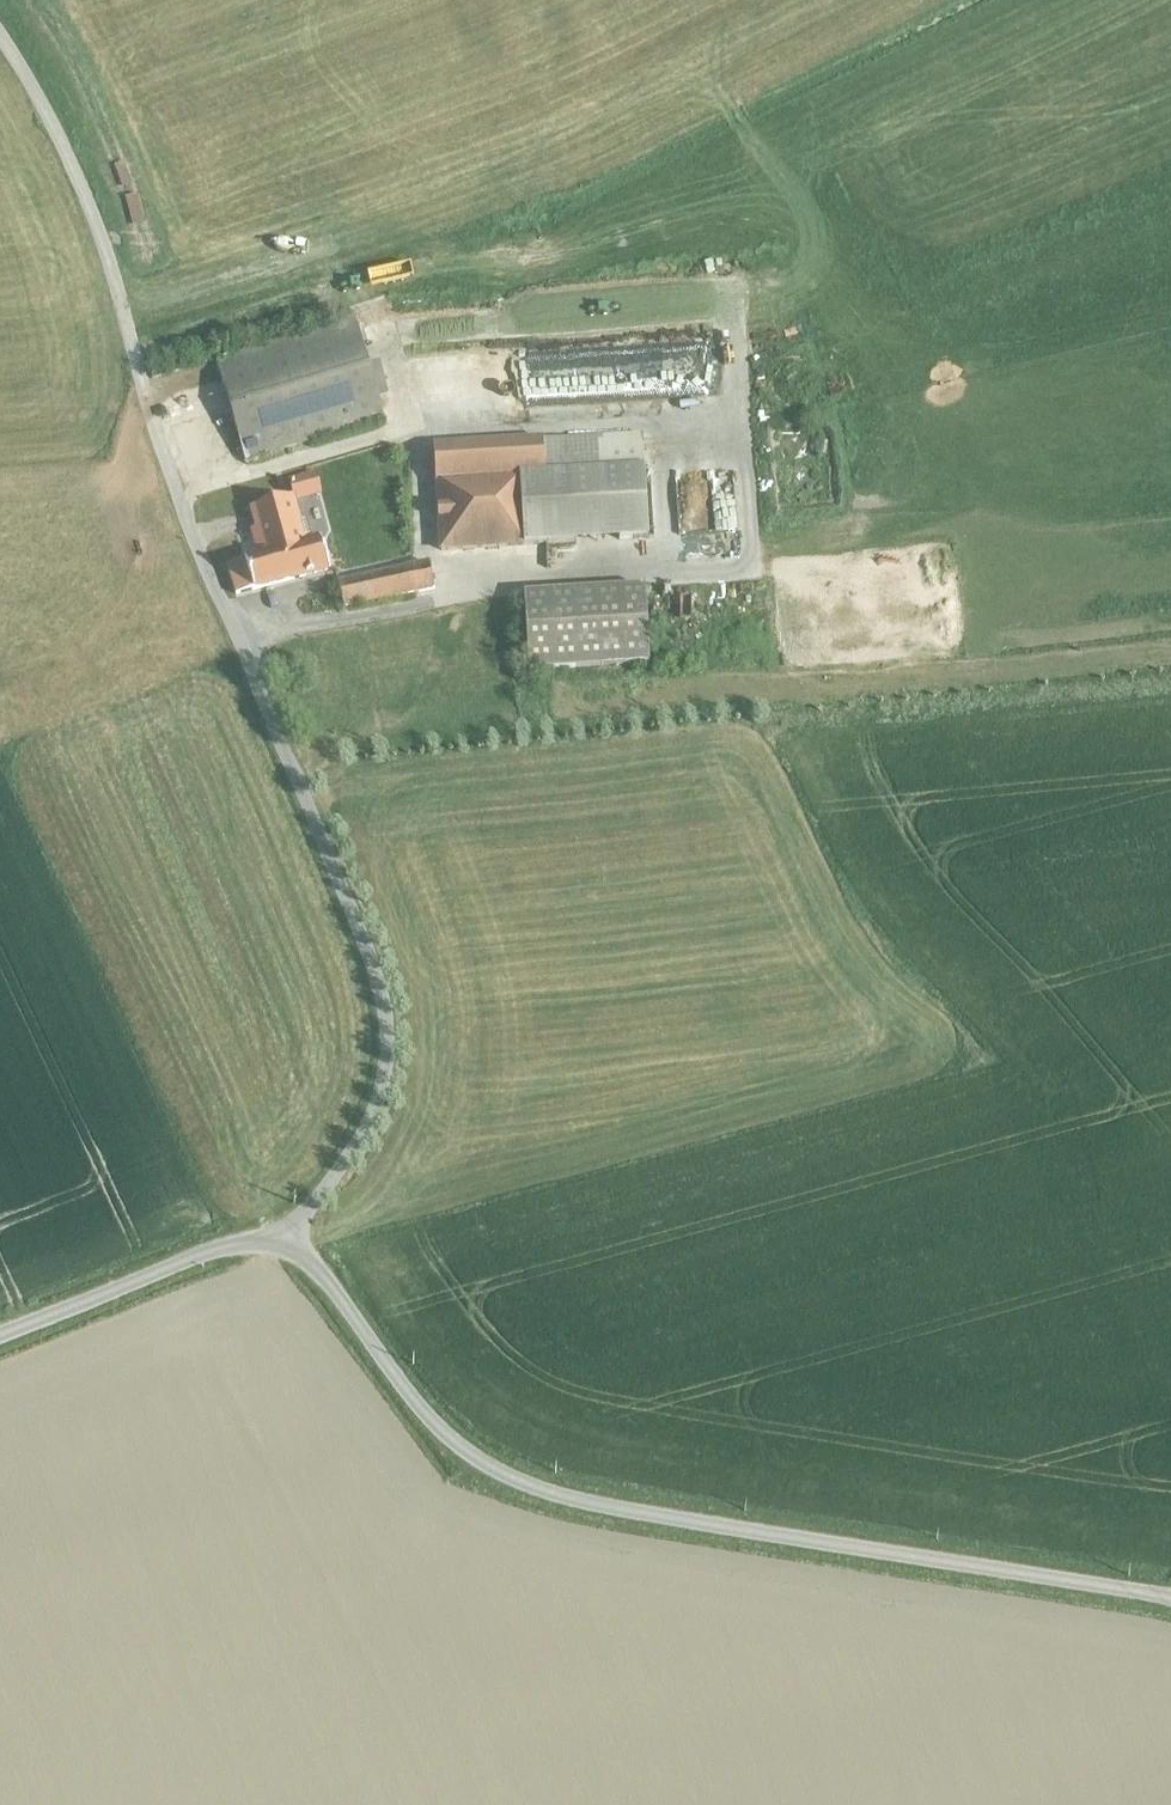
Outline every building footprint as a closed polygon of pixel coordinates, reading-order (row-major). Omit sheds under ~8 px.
[(246,460),(385,420),(379,399),(389,396),(380,367),(371,370),(356,319),(216,360),(246,460)] [(567,438),(435,443),(438,549),(650,536),(643,433),(567,438)] [(227,564),(237,594),(329,569),(320,536),(312,538),(307,521),(303,522),(297,502),(323,495),(316,472),(289,480),(294,497),(252,508),(257,528),(251,530),(259,554),(227,564)] [(429,561),(339,580),(346,609),(435,589),(429,561)] [(525,592),(529,670),(650,663),(646,585),(525,592)]
